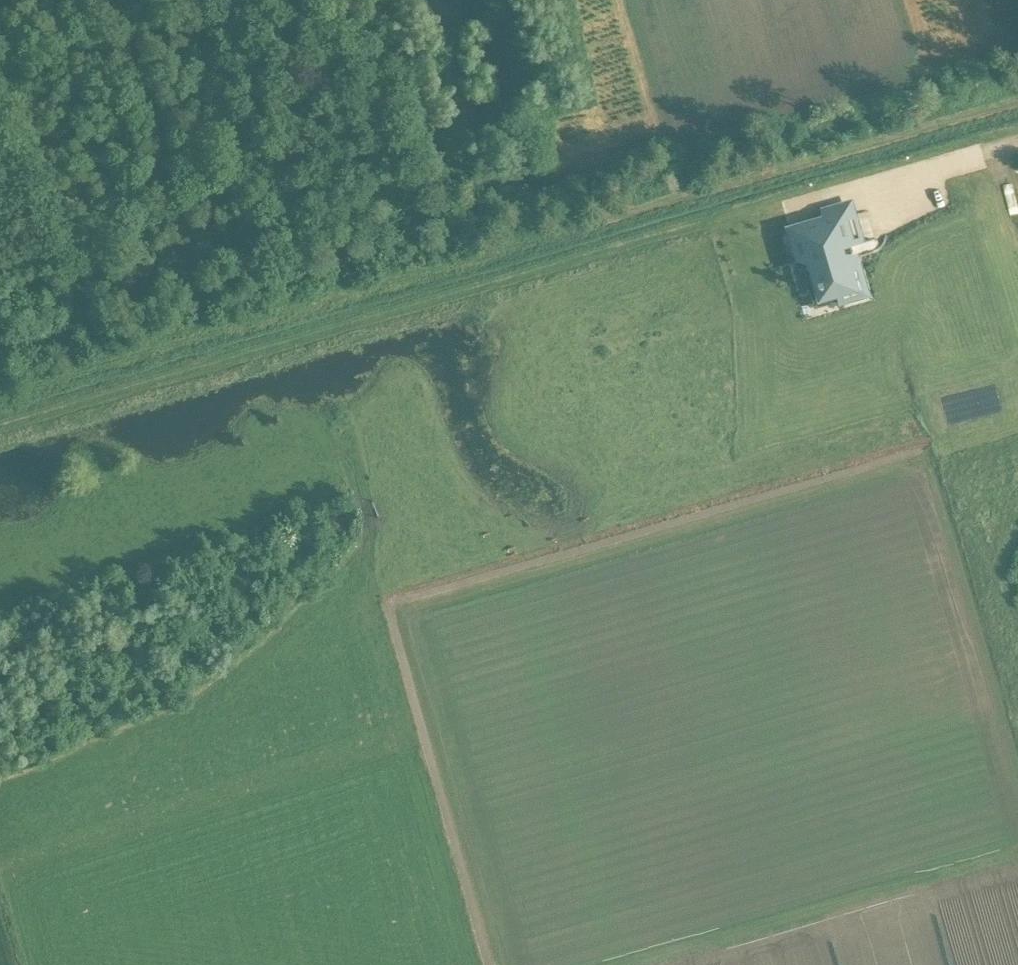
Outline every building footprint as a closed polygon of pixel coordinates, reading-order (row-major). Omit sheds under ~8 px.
[(843,217),(825,222),(792,232),(800,261),(806,260),(809,270),(803,271),(810,296),(838,288),(842,302),(865,295),(854,257),(853,257),(850,247),(851,247),(843,217)]
